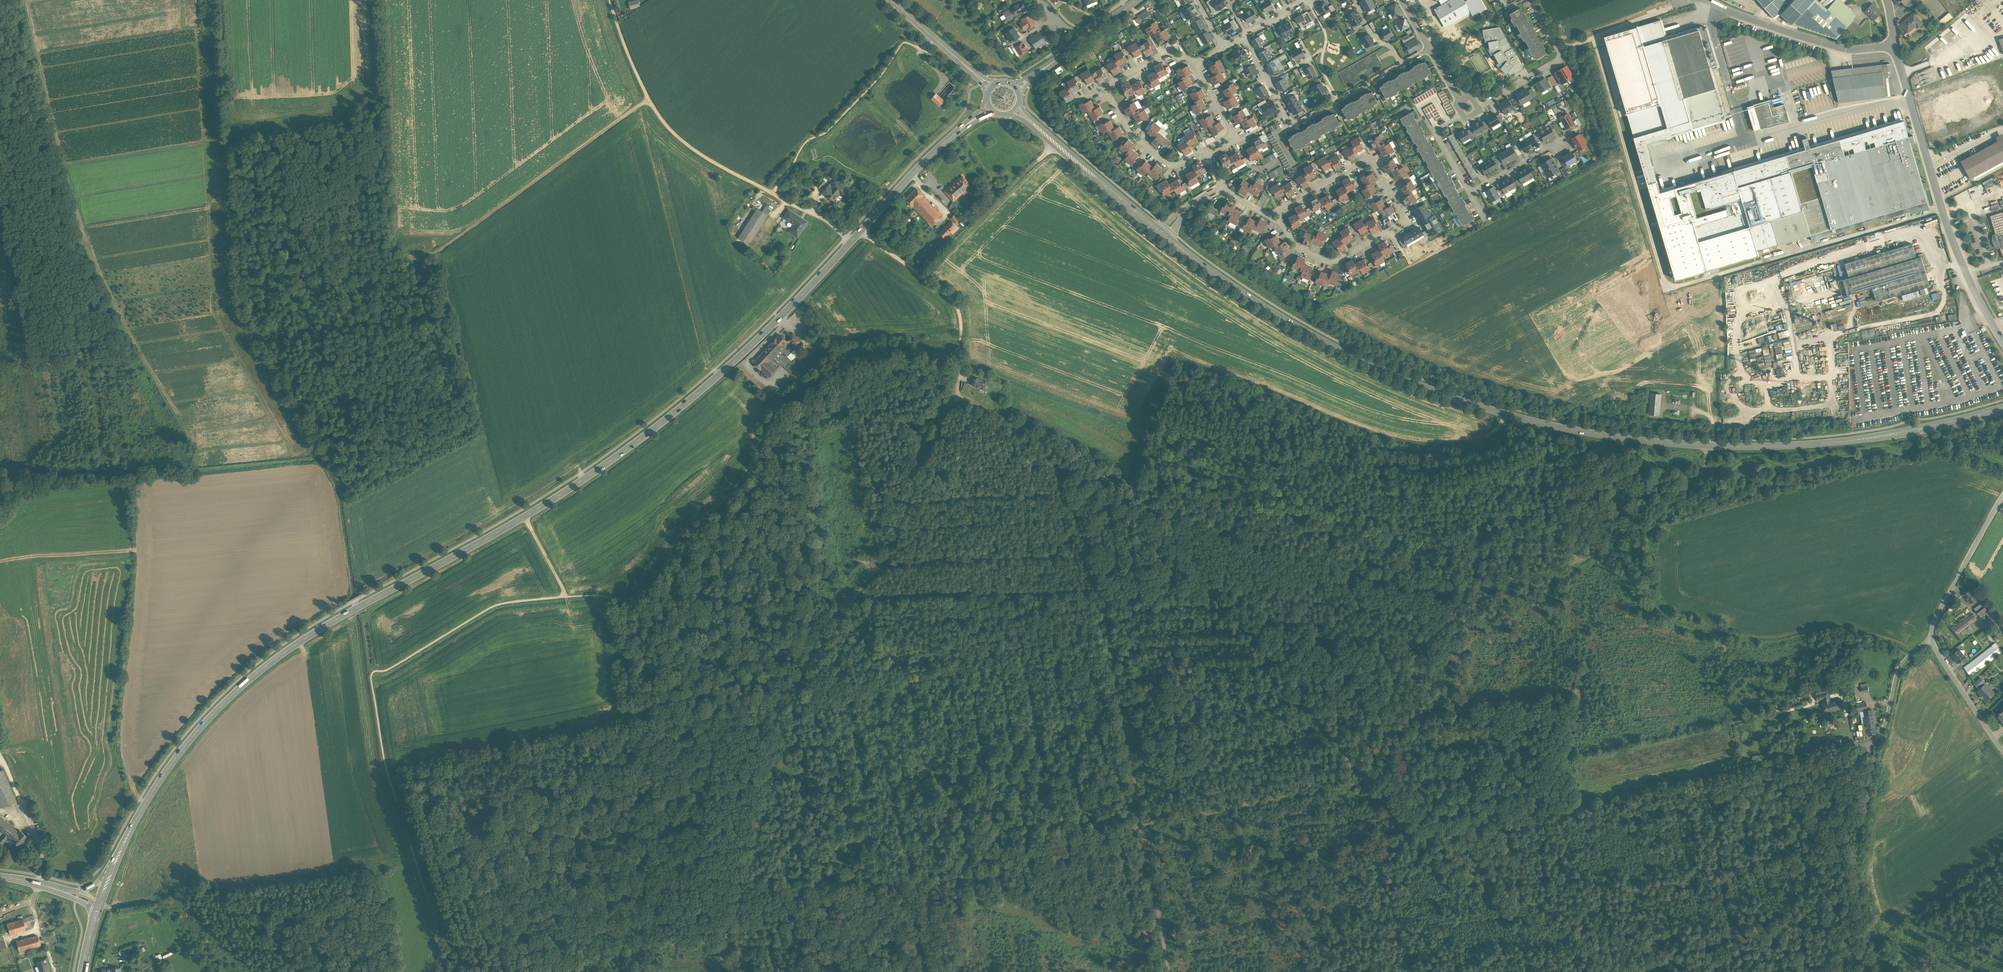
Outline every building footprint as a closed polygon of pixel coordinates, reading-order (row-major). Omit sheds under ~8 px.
[(1213,0),(1216,6),(1215,6),(1217,10),(1219,8),(1220,9),(1222,7),(1225,5),(1224,2),(1223,0),(1213,0)] [(1261,5),(1265,12),(1274,7),(1269,0),(1261,5)] [(1360,1),(1364,8),(1366,12),(1375,7),(1371,0),(1362,0),(1360,1)] [(1441,4),(1434,9),(1445,28),(1471,12),(1464,0),(1439,0),(1441,4)] [(1775,19),(1784,10),(1785,10),(1794,0),(1758,0),(1775,19)] [(1785,10),(1784,10),(1781,14),(1792,24),(1814,0),(1796,0),(1785,10)] [(1785,10),(1796,0),(1794,0),(1785,10)] [(1826,0),(1825,0),(1821,0),(1820,2),(1827,9),(1834,1),(1835,0),(1826,0)] [(1021,1),(1011,8),(1012,9),(1009,10),(1013,17),(1016,15),(1019,13),(1026,9),(1021,1)] [(1820,2),(1797,26),(1835,38),(1836,38),(1846,28),(1854,20),(1834,1),(1827,9),(1820,2)] [(1328,7),(1325,2),(1318,7),(1322,15),(1330,11),(1328,7)] [(1183,9),(1188,19),(1199,12),(1194,3),(1183,9)] [(1401,13),(1396,3),(1388,8),(1393,17),(1401,13)] [(1876,6),(1872,3),(1865,11),(1871,17),(1872,16),(1875,19),(1878,16),(1881,12),(1875,7),(1876,6)] [(1514,25),(1516,25),(1518,29),(1529,23),(1526,19),(1528,18),(1523,11),(1522,12),(1520,7),(1509,13),(1512,17),(1510,18),(1514,25)] [(1141,22),(1140,20),(1152,13),(1151,11),(1149,12),(1147,9),(1137,15),(1138,17),(1135,18),(1138,24),(1141,22)] [(1249,10),(1246,12),(1246,13),(1243,15),(1248,22),(1257,17),(1253,9),(1250,11),(1249,10)] [(1356,10),(1346,15),(1349,21),(1359,15),(1356,10)] [(1308,11),(1296,17),(1301,28),(1313,21),(1313,19),(1309,13),(1308,11)] [(1914,13),(1901,24),(1908,33),(1916,27),(1917,28),(1923,23),(1914,13)] [(1029,14),(1022,19),(1025,23),(1022,25),(1025,29),(1028,27),(1028,28),(1035,24),(1036,24),(1029,14)] [(1359,15),(1349,21),(1352,26),(1359,21),(1362,20),(1359,15)] [(1204,26),(1200,18),(1193,23),(1197,30),(1204,26)] [(1404,18),(1397,22),(1401,30),(1409,26),(1404,18)] [(1671,137),(1671,135),(1725,119),(1725,117),(1732,115),(1717,67),(1711,69),(1699,29),(1666,39),(1661,20),(1638,26),(1661,104),(1628,114),(1634,137),(1648,184),(1657,181),(1646,144),(1668,138),(1670,139),(1670,137),(1671,137)] [(1854,20),(1846,28),(1852,34),(1860,25),(1854,20)] [(1161,31),(1155,21),(1151,23),(1152,25),(1145,29),(1149,36),(1153,33),(1158,42),(1165,38),(1166,39),(1170,37),(1165,29),(1161,31)] [(1294,31),(1289,21),(1278,27),(1279,29),(1283,36),(1284,37),(1294,31)] [(1230,22),(1222,26),(1227,34),(1234,30),(1230,22)] [(1523,40),(1525,40),(1527,43),(1537,37),(1535,33),(1536,33),(1532,26),(1531,26),(1529,23),(1518,29),(1520,32),(1519,33),(1523,40)] [(1661,104),(1638,26),(1605,36),(1607,44),(1628,114),(1661,104)] [(1509,75),(1514,73),(1519,72),(1518,71),(1523,68),(1515,55),(1516,54),(1512,47),(1511,48),(1499,27),(1483,29),(1484,37),(1489,37),(1490,41),(1488,41),(1490,49),(1493,48),(1495,53),(1494,54),(1499,63),(1501,62),(1503,65),(1500,68),(1506,73),(1507,72),(1509,75)] [(1014,28),(1006,33),(1009,38),(1011,42),(1013,41),(1018,37),(1020,36),(1014,28)] [(1388,28),(1381,32),(1385,39),(1393,35),(1388,28)] [(1279,29),(1274,32),(1278,39),(1283,36),(1279,29)] [(1205,43),(1212,39),(1207,31),(1200,36),(1205,43)] [(1225,40),(1230,37),(1228,34),(1226,35),(1224,31),(1220,34),(1225,40)] [(1040,33),(1030,39),(1036,48),(1039,46),(1038,45),(1042,42),(1043,44),(1046,42),(1042,36),(1040,33)] [(1051,42),(1046,34),(1042,36),(1046,42),(1047,44),(1051,42)] [(1369,34),(1361,38),(1366,47),(1374,43),(1372,40),(1373,40),(1371,36),(1370,37),(1369,34)] [(1260,39),(1259,37),(1251,40),(1256,48),(1263,44),(1262,43),(1262,41),(1261,39),(1260,39)] [(1405,44),(1410,52),(1422,45),(1417,37),(1405,44)] [(1532,55),(1533,54),(1536,59),(1546,52),(1544,48),(1545,47),(1541,40),(1539,41),(1537,37),(1527,43),(1529,47),(1528,48),(1532,55)] [(1138,46),(1136,42),(1127,47),(1130,51),(1131,50),(1135,57),(1144,52),(1146,56),(1153,52),(1149,46),(1151,45),(1148,41),(1138,46)] [(1022,42),(1015,47),(1020,55),(1028,50),(1026,47),(1027,47),(1025,44),(1024,44),(1022,42)] [(1118,43),(1113,45),(1116,52),(1121,49),(1118,43)] [(1242,48),(1234,52),(1236,55),(1235,56),(1236,58),(1235,58),(1236,58),(1237,60),(1239,59),(1240,62),(1246,58),(1248,58),(1242,48)] [(1304,55),(1300,48),(1292,53),(1296,60),(1304,55)] [(1266,50),(1259,53),(1264,62),(1271,58),(1270,55),(1270,54),(1269,52),(1267,52),(1266,49),(1266,50)] [(1122,50),(1114,55),(1116,59),(1106,65),(1109,69),(1110,68),(1114,75),(1121,71),(1118,67),(1127,62),(1123,55),(1125,54),(1122,50)] [(1375,52),(1338,73),(1347,88),(1383,67),(1375,52)] [(1246,58),(1240,62),(1239,63),(1241,67),(1249,63),(1246,58)] [(1224,67),(1219,59),(1215,61),(1216,63),(1209,67),(1214,75),(1210,78),(1214,85),(1221,81),(1221,82),(1225,80),(1220,70),(1224,67)] [(1427,75),(1427,74),(1430,72),(1424,61),(1420,63),(1420,62),(1413,66),(1413,67),(1410,69),(1416,80),(1419,78),(1420,80),(1427,75)] [(1156,71),(1148,76),(1151,83),(1150,83),(1152,88),(1161,83),(1158,78),(1168,73),(1166,68),(1165,69),(1161,62),(1154,66),(1156,71)] [(1274,63),(1267,67),(1271,75),(1278,71),(1277,69),(1277,68),(1276,65),(1275,65),(1274,63)] [(1188,65),(1181,69),(1180,67),(1176,70),(1182,80),(1178,82),(1182,91),(1187,88),(1186,87),(1193,83),(1188,74),(1192,72),(1188,65)] [(1252,65),(1244,69),(1249,78),(1257,73),(1252,65)] [(1308,67),(1303,70),(1308,78),(1316,74),(1311,65),(1308,67)] [(1055,69),(1058,74),(1063,70),(1060,66),(1055,69)] [(1566,66),(1554,72),(1560,82),(1561,84),(1562,83),(1573,77),(1566,66)] [(1864,73),(1864,66),(1831,70),(1839,102),(1886,96),(1885,89),(1883,71),(1864,73)] [(1101,68),(1091,74),(1088,69),(1080,74),(1082,78),(1083,78),(1084,77),(1088,84),(1096,79),(1099,84),(1106,80),(1102,73),(1103,72),(1101,68)] [(1412,84),(1411,83),(1416,80),(1410,69),(1405,72),(1405,71),(1398,75),(1398,76),(1394,78),(1401,89),(1404,87),(1405,88),(1412,84)] [(1077,81),(1075,77),(1066,82),(1069,86),(1059,92),(1061,96),(1063,95),(1067,102),(1074,98),(1071,94),(1080,89),(1076,82),(1077,81)] [(1397,92),(1396,91),(1401,89),(1394,78),(1390,80),(1390,79),(1383,83),(1383,84),(1379,87),(1385,97),(1389,95),(1390,96),(1397,92)] [(1544,78),(1535,83),(1540,92),(1550,86),(1547,81),(1546,81),(1544,78)] [(1283,79),(1276,83),(1280,91),(1287,87),(1283,79)] [(1139,80),(1131,85),(1128,81),(1121,85),(1125,92),(1124,93),(1126,97),(1136,91),(1139,95),(1147,91),(1145,86),(1143,87),(1139,80)] [(1229,86),(1223,90),(1228,99),(1223,101),(1227,108),(1234,104),(1235,106),(1239,103),(1233,93),(1238,91),(1233,82),(1229,85),(1229,86)] [(1321,82),(1313,87),(1318,95),(1319,95),(1320,95),(1321,94),(1322,93),(1326,91),(1324,88),(1321,82)] [(1566,89),(1562,83),(1561,84),(1560,82),(1557,84),(1562,91),(1566,89)] [(1930,101),(1937,120),(1944,117),(1946,122),(1989,107),(1981,83),(1930,101)] [(1261,86),(1256,89),(1261,97),(1268,93),(1263,85),(1261,86)] [(1435,87),(1413,98),(1416,103),(1437,92),(1435,87)] [(1202,88),(1195,92),(1194,91),(1190,93),(1196,103),(1191,106),(1196,114),(1200,112),(1199,110),(1206,107),(1201,98),(1205,95),(1202,88)] [(1536,95),(1532,88),(1527,90),(1531,97),(1536,95)] [(1526,89),(1516,95),(1521,103),(1531,97),(1527,90),(1526,89)] [(1444,90),(1438,93),(1448,114),(1454,111),(1444,90)] [(1374,106),(1373,104),(1377,102),(1371,91),(1367,93),(1367,92),(1360,96),(1360,97),(1356,100),(1363,110),(1366,108),(1367,109),(1374,106)] [(936,94),(932,98),(940,105),(944,100),(936,94)] [(1171,98),(1177,108),(1180,106),(1174,96),(1171,98)] [(1508,99),(1499,105),(1499,106),(1502,111),(1504,114),(1513,108),(1508,99)] [(1761,129),(1789,121),(1789,120),(1784,104),(1774,107),(1771,99),(1754,104),(1761,129)] [(1095,108),(1090,100),(1083,104),(1083,102),(1079,105),(1083,113),(1088,110),(1093,120),(1097,118),(1097,117),(1104,113),(1100,106),(1095,108)] [(1267,103),(1260,106),(1261,107),(1266,116),(1267,115),(1268,116),(1270,114),(1270,113),(1277,109),(1272,100),(1267,103)] [(1359,114),(1358,113),(1363,110),(1356,100),(1352,102),(1352,101),(1345,105),(1345,106),(1341,108),(1347,119),(1351,117),(1352,118),(1359,114)] [(1140,112),(1134,101),(1130,104),(1131,105),(1124,109),(1128,116),(1132,114),(1137,122),(1144,118),(1145,120),(1149,117),(1144,109),(1140,112)] [(1290,106),(1294,114),(1304,109),(1300,101),(1290,106)] [(1072,121),(1078,119),(1074,109),(1068,111),(1072,121)] [(1242,109),(1238,111),(1239,112),(1232,116),(1236,123),(1240,121),(1245,129),(1252,125),(1253,127),(1257,124),(1252,116),(1248,119),(1242,109)] [(1414,115),(1412,112),(1400,118),(1402,122),(1403,125),(1405,124),(1408,129),(1406,130),(1408,133),(1410,136),(1422,129),(1420,125),(1419,126),(1413,116),(1414,115)] [(1336,127),(1336,126),(1340,123),(1333,113),(1329,115),(1329,114),(1322,118),(1322,119),(1318,121),(1324,132),(1328,130),(1329,131),(1336,127)] [(1496,116),(1494,113),(1486,117),(1491,127),(1499,122),(1496,116)] [(1568,113),(1559,118),(1566,129),(1574,124),(1568,113)] [(1216,123),(1211,115),(1204,119),(1203,117),(1199,120),(1204,128),(1208,125),(1214,135),(1218,133),(1217,132),(1224,128),(1220,121),(1216,123)] [(1903,121),(1904,121),(1903,117),(1809,145),(1809,146),(1809,147),(1811,148),(1903,121),(1903,120),(1903,121)] [(1110,120),(1103,124),(1102,122),(1101,123),(1098,125),(1103,133),(1107,131),(1113,141),(1117,138),(1116,137),(1123,133),(1119,126),(1115,128),(1110,120)] [(1750,225),(1758,250),(1810,235),(1812,240),(1928,206),(1927,201),(1927,200),(1924,190),(1910,142),(1911,142),(1912,143),(1914,142),(1915,141),(1913,134),(1909,136),(1908,136),(1904,121),(1903,121),(1903,120),(1903,121),(1811,148),(1809,147),(1809,146),(1809,145),(1808,139),(1806,138),(1804,139),(1803,140),(1805,146),(1804,147),(1805,149),(1734,170),(1698,181),(1697,180),(1696,181),(1695,182),(1697,189),(1700,188),(1707,209),(1730,202),(1733,214),(1695,226),(1699,241),(1750,225)] [(1167,139),(1158,131),(1161,127),(1154,121),(1151,125),(1152,126),(1147,132),(1154,138),(1151,142),(1157,147),(1162,141),(1163,142),(1167,139)] [(1321,136),(1320,134),(1324,132),(1318,121),(1314,124),(1314,123),(1307,126),(1307,128),(1303,130),(1310,140),(1313,138),(1314,140),(1321,136)] [(1481,121),(1478,123),(1478,122),(1474,124),(1474,125),(1471,127),(1475,133),(1485,128),(1482,122),(1481,121)] [(1551,130),(1549,126),(1544,129),(1550,139),(1555,136),(1551,130)] [(1187,139),(1177,144),(1180,148),(1181,148),(1185,154),(1192,150),(1189,146),(1198,141),(1194,134),(1196,133),(1193,129),(1185,134),(1187,139)] [(1424,133),(1422,129),(1410,136),(1413,140),(1412,140),(1414,143),(1415,142),(1418,147),(1417,147),(1418,151),(1419,150),(1421,154),(1433,147),(1430,143),(1429,144),(1423,133),(1424,133)] [(1467,131),(1466,129),(1458,134),(1462,141),(1470,137),(1467,131)] [(1539,132),(1541,136),(1544,142),(1550,139),(1544,129),(1539,132)] [(1306,144),(1306,143),(1310,140),(1303,130),(1300,132),(1299,131),(1292,135),(1292,136),(1288,138),(1291,143),(1290,143),(1291,145),(1292,145),(1294,149),(1299,147),(1299,148),(1306,144)] [(1579,134),(1572,138),(1574,142),(1573,142),(1576,146),(1578,150),(1585,145),(1584,143),(1579,135),(1579,134)] [(1389,142),(1385,145),(1379,135),(1375,137),(1376,138),(1369,142),(1373,149),(1377,147),(1382,155),(1389,152),(1390,153),(1394,151),(1389,142)] [(1537,142),(1533,135),(1532,135),(1526,138),(1532,149),(1537,146),(1538,144),(1537,142)] [(1255,144),(1246,149),(1250,156),(1249,157),(1251,161),(1260,156),(1257,152),(1267,146),(1265,142),(1263,143),(1259,136),(1252,140),(1255,144)] [(1359,136),(1350,141),(1353,145),(1343,151),(1345,155),(1346,155),(1350,161),(1357,157),(1355,153),(1363,148),(1360,141),(1361,140),(1359,136)] [(1532,149),(1526,138),(1521,142),(1520,142),(1524,149),(1526,151),(1528,151),(1532,149)] [(1961,161),(1970,179),(2002,161),(2002,138),(1961,161)] [(1139,154),(1131,148),(1134,144),(1128,139),(1123,145),(1122,144),(1119,147),(1128,155),(1124,159),(1132,165),(1135,161),(1133,160),(1139,154)] [(1517,156),(1512,146),(1505,150),(1510,160),(1512,160),(1515,158),(1517,156)] [(1435,151),(1433,147),(1421,154),(1423,157),(1422,157),(1424,160),(1425,160),(1428,165),(1427,165),(1429,168),(1431,171),(1443,164),(1441,161),(1440,161),(1434,151),(1435,151)] [(1510,160),(1505,150),(1504,151),(1498,155),(1502,162),(1503,164),(1506,162),(1506,163),(1510,160)] [(1237,152),(1229,157),(1226,153),(1219,157),(1223,164),(1222,164),(1224,169),(1234,163),(1237,167),(1245,162),(1243,159),(1243,158),(1241,159),(1237,152)] [(1571,152),(1562,157),(1567,165),(1576,160),(1572,153),(1571,152)] [(1273,153),(1261,160),(1264,165),(1276,158),(1273,153)] [(1337,154),(1327,160),(1325,156),(1316,161),(1319,165),(1320,164),(1324,171),(1333,166),(1335,170),(1342,166),(1338,159),(1340,158),(1337,154)] [(1546,160),(1540,164),(1544,170),(1555,164),(1551,157),(1546,160)] [(1393,158),(1392,159),(1389,161),(1389,162),(1383,166),(1387,173),(1391,170),(1396,179),(1403,175),(1404,177),(1408,174),(1403,166),(1399,168),(1393,158)] [(1153,167),(1146,160),(1140,166),(1139,165),(1136,169),(1143,175),(1147,171),(1155,179),(1159,175),(1157,174),(1162,168),(1156,163),(1153,167)] [(1496,165),(1493,160),(1487,163),(1492,172),(1498,168),(1496,165)] [(1194,169),(1186,174),(1190,181),(1188,182),(1191,186),(1199,181),(1196,177),(1206,171),(1204,167),(1203,168),(1199,161),(1192,165),(1194,169)] [(1492,172),(1487,163),(1485,161),(1480,164),(1479,164),(1483,171),(1486,176),(1492,172)] [(1479,164),(1480,164),(1479,163),(1474,166),(1479,174),(1483,171),(1479,164)] [(1311,164),(1303,168),(1305,173),(1295,178),(1298,183),(1299,182),(1303,189),(1310,185),(1307,180),(1316,175),(1312,168),(1314,168),(1311,164)] [(1445,168),(1443,164),(1431,171),(1433,175),(1435,178),(1436,177),(1439,182),(1437,183),(1439,186),(1440,186),(1442,189),(1453,182),(1451,178),(1450,179),(1444,169),(1445,168)] [(1555,164),(1544,170),(1548,177),(1555,173),(1559,170),(1555,164)] [(1281,166),(1269,173),(1271,178),(1284,171),(1281,166)] [(1530,172),(1527,167),(1522,170),(1527,179),(1533,176),(1530,172)] [(1522,170),(1516,173),(1519,178),(1522,183),(1527,179),(1522,170)] [(1372,172),(1365,176),(1364,175),(1360,177),(1366,187),(1361,190),(1366,198),(1370,196),(1370,194),(1376,190),(1371,182),(1376,179),(1372,172)] [(963,176),(945,191),(950,198),(957,192),(959,193),(970,184),(963,176)] [(1349,177),(1342,181),(1344,185),(1335,190),(1339,197),(1338,198),(1340,202),(1349,197),(1346,193),(1356,187),(1354,183),(1352,184),(1349,177)] [(1510,177),(1504,180),(1510,189),(1515,186),(1516,186),(1513,182),(1510,177)] [(1991,177),(1982,182),(1986,188),(1995,183),(1991,177)] [(823,179),(817,185),(820,188),(826,182),(823,179)] [(838,181),(836,179),(833,182),(832,182),(829,185),(832,187),(833,187),(840,193),(845,186),(838,180),(838,181)] [(1169,184),(1166,179),(1160,183),(1163,190),(1162,191),(1164,195),(1174,189),(1177,194),(1185,189),(1183,185),(1182,186),(1178,179),(1169,184)] [(1253,185),(1243,179),(1240,184),(1242,184),(1238,191),(1245,195),(1247,191),(1256,196),(1260,189),(1261,190),(1264,185),(1255,181),(1253,185)] [(1417,200),(1411,190),(1416,188),(1411,179),(1407,182),(1407,183),(1401,187),(1406,196),(1401,198),(1405,205),(1412,201),(1413,203),(1417,200)] [(1504,180),(1499,183),(1502,189),(1504,193),(1510,189),(1504,180)] [(1290,181),(1280,187),(1278,183),(1269,188),(1272,192),(1273,191),(1277,198),(1286,193),(1288,197),(1295,193),(1291,186),(1292,186),(1293,186),(1290,181)] [(1758,250),(1750,225),(1699,241),(1695,226),(1733,214),(1730,202),(1707,209),(1700,188),(1697,189),(1695,182),(1661,192),(1657,181),(1648,184),(1670,258),(1676,280),(1759,256),(1758,250)] [(1456,186),(1453,182),(1442,189),(1443,192),(1445,196),(1446,195),(1449,200),(1448,200),(1449,203),(1450,203),(1452,207),(1464,200),(1462,196),(1461,197),(1454,187),(1456,186)] [(832,187),(829,185),(822,192),(826,195),(827,194),(833,200),(836,196),(838,196),(840,194),(840,193),(833,187),(832,187)] [(1496,191),(1493,186),(1486,191),(1491,201),(1499,196),(1496,191)] [(916,188),(905,199),(912,207),(913,206),(915,208),(925,198),(923,196),(924,195),(916,188)] [(957,192),(950,198),(953,201),(960,195),(959,193),(957,192)] [(813,199),(807,195),(803,201),(809,205),(813,199)] [(1327,195),(1319,200),(1316,195),(1309,199),(1313,206),(1312,207),(1314,211),(1324,205),(1327,210),(1335,205),(1333,201),(1331,202),(1327,195)] [(941,214),(925,198),(915,208),(931,224),(941,214)] [(1381,198),(1374,202),(1373,201),(1369,203),(1374,212),(1378,209),(1384,219),(1388,217),(1388,215),(1394,212),(1390,205),(1386,207),(1381,198)] [(1235,204),(1228,200),(1224,207),(1222,206),(1220,210),(1230,216),(1228,220),(1236,225),(1239,221),(1237,220),(1241,213),(1232,208),(1235,204)] [(1466,204),(1464,200),(1452,207),(1454,210),(1455,214),(1457,213),(1459,217),(1458,218),(1460,221),(1463,225),(1474,218),(1472,214),(1471,214),(1465,204),(1466,204)] [(957,205),(954,202),(949,207),(952,210),(957,205)] [(1441,229),(1426,203),(1416,208),(1431,234),(1441,229)] [(1998,203),(1990,205),(1992,211),(2000,208),(1998,203)] [(1297,212),(1288,217),(1292,224),(1291,225),(1293,229),(1301,224),(1299,220),(1309,214),(1307,210),(1305,211),(1301,204),(1294,208),(1297,212)] [(1219,210),(1211,206),(1208,211),(1216,215),(1219,210)] [(768,215),(757,208),(738,238),(749,244),(768,215)] [(808,222),(789,209),(784,217),(794,224),(789,231),(798,237),(808,222)] [(1990,216),(1995,233),(1994,234),(1992,236),(1992,238),(1992,240),(1992,242),(1993,244),(1994,246),(1996,248),(1998,249),(2000,248),(2002,257),(2002,212),(1990,216)] [(1249,217),(1245,224),(1244,224),(1242,228),(1250,232),(1252,228),(1263,234),(1265,230),(1263,229),(1267,222),(1260,218),(1258,222),(1249,217)] [(1374,218),(1364,223),(1361,219),(1353,224),(1355,228),(1357,227),(1361,234),(1369,229),(1372,233),(1379,229),(1375,223),(1376,222),(1374,218)] [(951,221),(940,233),(944,237),(956,226),(951,221)] [(907,223),(900,230),(904,233),(911,227),(907,223)] [(1348,227),(1339,232),(1342,236),(1332,242),(1334,246),(1336,245),(1340,252),(1346,248),(1344,244),(1353,239),(1349,232),(1350,231),(1348,227)] [(1419,227),(1411,232),(1415,239),(1423,234),(1419,228),(1419,227)] [(1316,236),(1305,231),(1303,236),(1305,236),(1302,244),(1309,247),(1311,242),(1320,246),(1323,239),(1325,239),(1327,235),(1318,231),(1316,236)] [(1415,239),(1411,232),(1402,237),(1406,244),(1415,239)] [(1281,243),(1276,235),(1269,239),(1268,237),(1264,240),(1269,248),(1273,245),(1279,256),(1283,253),(1283,252),(1289,248),(1285,241),(1281,243)] [(1384,241),(1377,245),(1380,249),(1371,254),(1375,261),(1374,262),(1376,266),(1384,261),(1382,257),(1392,251),(1390,247),(1388,247),(1384,241)] [(1868,272),(1853,276),(1858,291),(1872,287),(1876,301),(1925,287),(1921,273),(1926,271),(1921,256),(1916,257),(1912,244),(1864,258),(1868,272)] [(1279,256),(1278,256),(1281,261),(1286,258),(1283,253),(1279,256)] [(1305,259),(1298,256),(1295,263),(1293,262),(1291,267),(1302,271),(1300,276),(1309,279),(1311,275),(1309,274),(1312,267),(1303,263),(1305,259)] [(1676,280),(1670,258),(1566,317),(1578,339),(1678,282),(1676,280)] [(1363,259),(1354,264),(1352,259),(1345,263),(1349,270),(1348,271),(1350,275),(1360,269),(1362,274),(1371,269),(1368,265),(1367,265),(1363,259)] [(1330,275),(1321,271),(1318,278),(1317,277),(1316,277),(1315,282),(1324,285),(1325,281),(1336,285),(1338,281),(1337,280),(1340,273),(1332,270),(1330,275)] [(1920,295),(1928,293),(1927,287),(1918,290),(1920,295)] [(1901,294),(1903,300),(1920,295),(1918,289),(1901,294)] [(769,360),(773,356),(780,363),(782,361),(783,362),(781,364),(804,384),(809,378),(799,368),(801,366),(795,362),(793,364),(791,362),(792,361),(786,355),(787,355),(787,354),(796,345),(798,345),(800,342),(800,340),(794,335),(791,335),(789,337),(790,339),(786,343),(784,341),(785,340),(779,334),(776,338),(772,342),(753,362),(761,369),(769,377),(777,369),(771,364),(772,363),(769,360)] [(1758,366),(1771,365),(1769,346),(1756,348),(1758,366)] [(1776,367),(1784,366),(1783,358),(1782,352),(1781,347),(1771,348),(1772,354),(1776,353),(1777,361),(1775,361),(1776,367)] [(851,350),(848,350),(847,348),(842,349),(844,358),(852,356),(851,350)] [(990,379),(978,375),(975,381),(987,386),(990,379)] [(1661,394),(1652,393),(1650,414),(1659,415),(1661,394)] [(1970,589),(1963,594),(1970,602),(1976,598),(1970,589)] [(1980,617),(1988,611),(1981,602),(1973,608),(1980,617)] [(1972,614),(1953,629),(1957,634),(1976,619),(1972,614)] [(1995,642),(1964,667),(1971,676),(2002,652),(1995,642)] [(1959,649),(1951,654),(1958,662),(1965,657),(1959,649)] [(1857,690),(1861,690),(1862,692),(1869,691),(1868,682),(1856,684),(1857,690)] [(1980,691),(1989,701),(1997,693),(1988,683),(1980,691)] [(1819,702),(1823,701),(1826,712),(1844,708),(1842,697),(1832,699),(1830,692),(1817,694),(1819,702)] [(1870,709),(1868,701),(1859,703),(1860,710),(1870,709)] [(1994,712),(2002,721),(2002,703),(1994,712)] [(1876,716),(1875,709),(1866,710),(1867,718),(1876,716)] [(1836,727),(1841,726),(1841,722),(1845,722),(1844,717),(1835,717),(1836,727)] [(1875,717),(1866,718),(1867,728),(1877,726),(1875,717)] [(1877,726),(1869,728),(1870,736),(1879,735),(1877,726)] [(0,770),(0,807),(0,808),(16,801),(17,801),(17,800),(16,800),(15,797),(15,796),(14,796),(13,792),(13,791),(12,791),(11,788),(11,787),(11,786),(10,787),(9,783),(9,782),(8,782),(7,778),(7,777),(6,777),(5,774),(5,773),(4,773),(3,769),(3,768),(1,769),(2,769),(0,770)] [(8,838),(11,840),(18,831),(0,816),(0,831),(2,833),(2,832),(8,838)] [(19,830),(18,831),(11,840),(19,847),(28,837),(19,830)] [(2,832),(2,833),(0,835),(0,843),(2,845),(8,838),(2,832)] [(22,918),(6,923),(9,933),(10,934),(26,929),(23,922),(22,918)] [(37,935),(29,938),(31,947),(40,944),(37,935)] [(29,938),(16,941),(19,950),(31,947),(29,938)] [(36,962),(40,971),(50,971),(47,963),(46,958),(36,962)]
